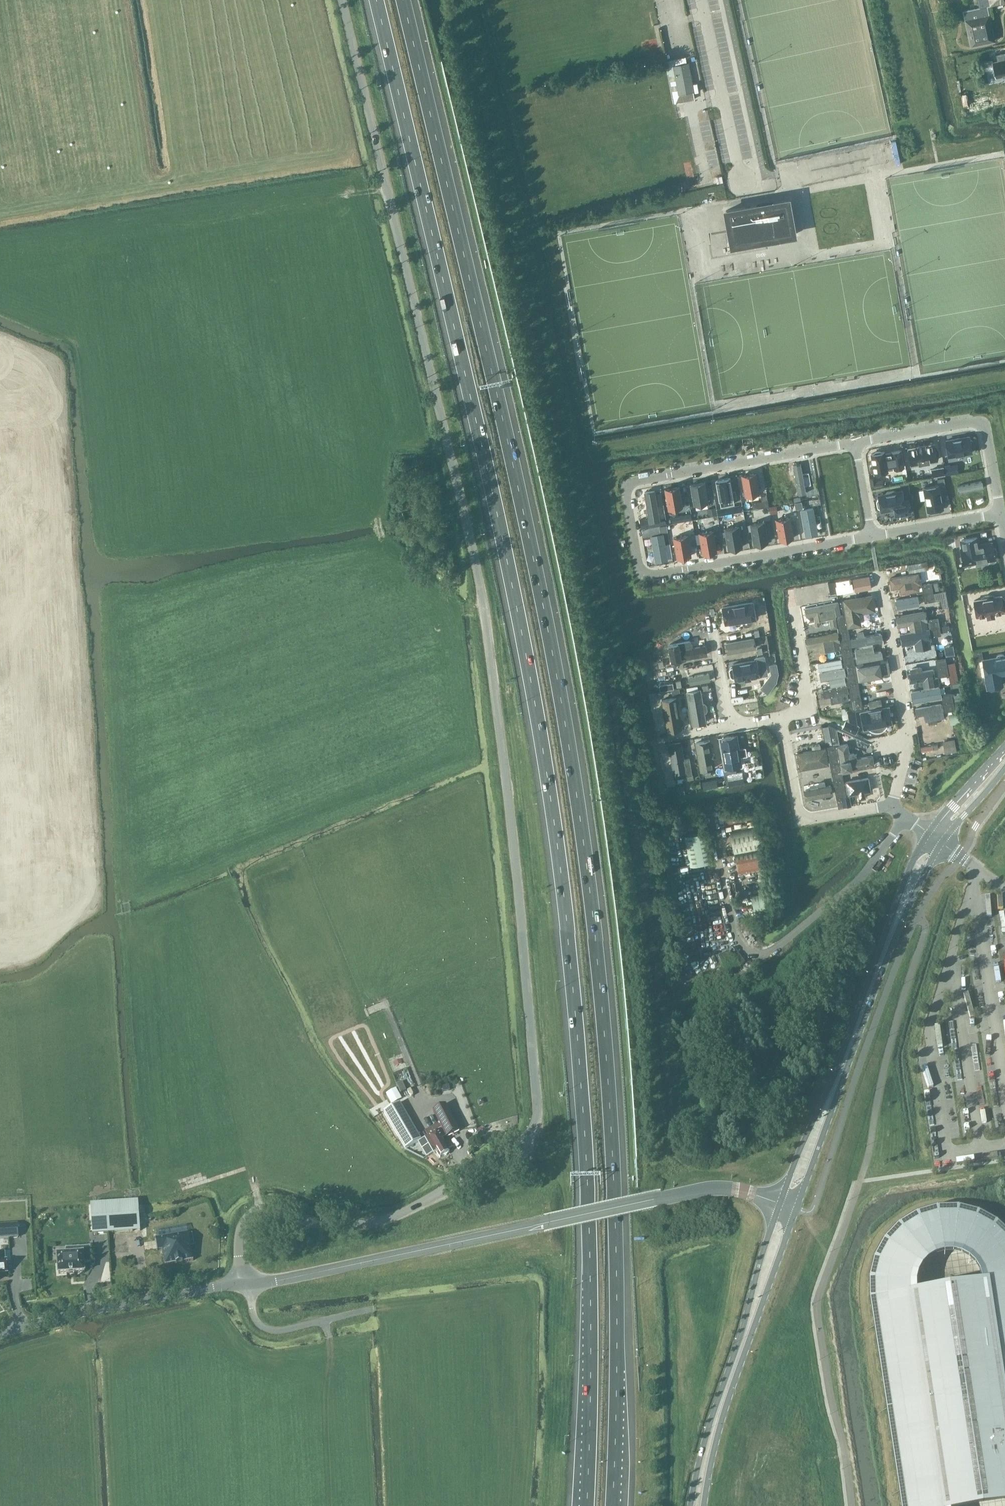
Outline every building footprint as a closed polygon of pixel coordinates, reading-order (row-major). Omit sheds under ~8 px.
[(700,67),(711,65),(701,12),(694,13),(692,6),(697,5),(696,0),(688,0),(700,67)] [(980,7),(963,11),(971,46),(995,40),(987,5),(1004,1),(1004,0),(978,0),(980,7)] [(716,22),(724,21),(723,7),(714,8),(716,22)] [(1004,53),(997,54),(998,60),(992,62),(996,77),(1004,75),(1004,55),(1004,53)] [(679,94),(694,92),(688,62),(674,65),(679,94)] [(752,242),(761,241),(764,240),(765,240),(766,240),(795,235),(789,201),(773,204),(765,205),(765,204),(759,205),(757,205),(726,210),(729,230),(729,231),(730,232),(731,241),(732,245),(732,246),(752,242)] [(970,440),(969,437),(946,441),(948,456),(972,452),(971,449),(973,448),(974,447),(973,441),(971,440),(970,440)] [(937,449),(936,447),(934,445),(934,443),(924,445),(924,444),(918,445),(918,446),(908,448),(911,464),(918,463),(920,464),(922,464),(924,464),(927,464),(929,463),(930,461),(937,460),(936,458),(937,456),(938,453),(937,451),(937,449)] [(903,467),(900,450),(891,452),(891,453),(885,454),(884,452),(881,452),(879,451),(875,452),(874,453),(871,454),(873,464),(871,465),(870,467),(871,471),(872,472),(874,472),(874,474),(888,471),(887,469),(894,468),(894,469),(903,467)] [(943,467),(932,469),(933,476),(944,474),(943,467)] [(742,476),(745,496),(759,493),(756,473),(742,476)] [(721,506),(734,503),(733,497),(732,492),(730,478),(716,480),(721,506)] [(933,513),(938,512),(939,511),(940,509),(943,508),(940,490),(946,489),(944,478),(937,479),(938,485),(923,487),(927,511),(930,510),(932,512),(933,513)] [(981,487),(979,481),(955,485),(956,492),(981,487)] [(690,485),(694,505),(708,502),(705,482),(690,485)] [(665,489),(668,509),(682,507),(679,487),(665,489)] [(881,508),(881,511),(894,509),(896,516),(911,513),(909,500),(904,501),(902,491),(895,492),(894,491),(893,490),(887,491),(886,492),(886,494),(878,495),(879,498),(877,500),(877,501),(878,506),(879,507),(881,508)] [(654,491),(644,492),(650,522),(660,521),(657,506),(655,493),(654,491)] [(661,492),(655,493),(657,506),(663,505),(661,492)] [(776,505),(769,507),(770,514),(777,513),(776,505)] [(729,507),(717,509),(718,515),(730,513),(729,507)] [(812,507),(801,509),(805,535),(817,533),(812,507)] [(686,514),(677,516),(678,522),(687,521),(686,514)] [(776,520),(779,540),(793,538),(790,517),(776,520)] [(751,531),(754,545),(768,542),(764,522),(750,524),(751,531)] [(725,529),(728,549),(742,547),(739,527),(725,529)] [(699,534),(702,554),(717,551),(713,531),(699,534)] [(663,534),(651,536),(656,561),(667,559),(663,534)] [(673,538),(677,558),(691,556),(688,536),(673,538)] [(962,548),(961,548),(960,548),(963,564),(976,562),(977,565),(988,563),(987,560),(995,559),(994,555),(996,552),(995,549),(993,547),(992,543),(978,545),(977,537),(961,540),(962,548)] [(926,561),(907,565),(908,568),(908,573),(928,569),(927,567),(927,564),(927,562),(926,561)] [(892,588),(900,587),(901,592),(903,593),(918,590),(917,583),(919,583),(918,573),(890,578),(892,588)] [(853,579),(855,591),(871,589),(868,576),(853,579)] [(937,582),(930,584),(931,591),(939,590),(938,589),(937,582)] [(796,588),(786,589),(787,599),(797,598),(796,588)] [(939,591),(932,592),(933,599),(940,598),(939,591)] [(925,594),(895,600),(898,612),(917,609),(916,603),(926,601),(925,594)] [(994,613),(1004,612),(1004,611),(1004,610),(1004,609),(1004,601),(1004,600),(1004,599),(1003,598),(1001,596),(995,597),(993,596),(991,595),(989,595),(985,596),(983,597),(981,598),(980,600),(974,601),(976,616),(986,615),(987,619),(995,617),(994,613)] [(860,612),(871,611),(873,610),(874,609),(874,607),(872,596),(844,600),(845,609),(848,627),(857,625),(859,624),(859,623),(860,621),(858,614),(860,612)] [(753,602),(723,607),(725,623),(755,618),(753,602)] [(837,602),(805,608),(806,616),(814,615),(815,621),(829,618),(831,628),(839,626),(838,623),(837,614),(839,614),(837,602)] [(765,609),(757,611),(759,625),(754,626),(755,630),(760,629),(761,633),(769,631),(765,609)] [(925,611),(896,616),(898,626),(909,623),(910,630),(926,627),(925,621),(926,620),(925,611)] [(928,629),(900,634),(902,644),(915,642),(916,649),(930,647),(929,639),(930,639),(928,629)] [(837,632),(805,638),(807,647),(819,644),(821,651),(839,647),(838,641),(839,641),(837,632)] [(853,646),(881,641),(880,633),(864,636),(863,632),(857,633),(858,637),(851,638),(853,646)] [(754,638),(726,643),(728,652),(755,647),(754,638)] [(697,642),(678,645),(680,655),(699,652),(697,642)] [(855,649),(857,662),(857,664),(863,663),(862,661),(882,658),(880,651),(874,652),(872,645),(855,649)] [(974,661),(983,660),(982,652),(973,653),(974,661)] [(1004,656),(1004,655),(1002,654),(998,655),(996,656),(996,658),(983,660),(988,688),(1002,685),(1000,673),(1004,672),(1004,656)] [(844,665),(842,658),(822,661),(824,668),(844,665)] [(756,660),(733,664),(733,666),(731,667),(729,669),(731,676),(733,678),(735,678),(735,680),(759,676),(756,660)] [(859,679),(864,678),(865,683),(870,682),(869,678),(882,675),(880,662),(857,666),(857,667),(856,667),(858,679),(859,678),(859,679)] [(947,664),(950,683),(958,682),(954,662),(947,664)] [(775,682),(777,672),(776,664),(770,665),(771,673),(761,687),(767,692),(775,682)] [(842,668),(817,672),(818,680),(825,678),(826,685),(844,682),(842,675),(844,675),(842,668)] [(933,669),(908,673),(910,682),(924,679),(925,686),(938,684),(937,677),(934,677),(933,669)] [(708,673),(688,677),(689,684),(709,680),(708,673)] [(846,685),(821,690),(822,697),(830,696),(832,703),(848,700),(847,693),(847,692),(846,685)] [(913,698),(930,695),(931,700),(939,699),(937,687),(912,692),(913,698)] [(688,695),(693,724),(700,723),(695,694),(688,695)] [(661,700),(666,730),(681,728),(676,697),(661,700)] [(868,704),(870,709),(882,707),(882,706),(880,700),(868,703),(868,704)] [(942,704),(915,708),(916,715),(924,714),(925,721),(945,717),(942,704)] [(888,707),(861,712),(864,728),(873,726),(874,728),(876,728),(880,728),(882,726),(882,724),(891,723),(888,707)] [(963,711),(949,714),(951,724),(953,724),(954,731),(966,729),(963,711)] [(845,721),(842,727),(855,733),(859,727),(846,721),(845,721)] [(825,741),(831,740),(828,725),(822,726),(825,741)] [(728,737),(733,765),(746,763),(742,734),(728,737)] [(696,742),(700,770),(714,768),(709,740),(696,742)] [(954,740),(943,742),(945,753),(956,751),(954,740)] [(670,745),(669,747),(674,774),(690,771),(686,745),(684,743),(682,742),(672,743),(670,745)] [(800,769),(828,764),(825,748),(820,749),(820,744),(814,745),(815,750),(797,753),(800,769)] [(841,770),(843,778),(875,773),(873,764),(856,767),(855,761),(849,762),(850,768),(841,770)] [(815,769),(816,772),(816,773),(801,776),(803,784),(829,779),(827,771),(822,772),(821,768),(815,769)] [(732,773),(727,774),(728,785),(740,783),(738,772),(736,773),(732,773)] [(848,795),(849,795),(858,793),(859,799),(865,798),(864,792),(870,791),(868,778),(846,782),(848,795)] [(702,782),(703,789),(710,788),(709,780),(702,782)] [(848,795),(844,796),(844,797),(842,798),(844,807),(850,806),(848,795)] [(756,808),(724,814),(726,825),(758,819),(756,808)] [(731,838),(739,874),(769,868),(762,832),(731,838)] [(686,837),(691,866),(711,862),(706,833),(686,837)] [(771,891),(751,895),(754,911),(774,907),(771,891)] [(718,956),(721,962),(732,956),(729,951),(718,956)] [(733,957),(741,967),(746,963),(738,953),(733,957)] [(406,1085),(404,1091),(410,1093),(412,1087),(406,1085)] [(396,1088),(387,1094),(392,1103),(402,1098),(396,1088)] [(422,1140),(400,1102),(384,1112),(406,1149),(422,1140)] [(440,1123),(425,1132),(428,1137),(425,1138),(434,1153),(437,1152),(440,1158),(450,1152),(443,1140),(460,1131),(446,1104),(433,1110),(440,1123)] [(139,1201),(91,1204),(93,1234),(140,1231),(139,1201)] [(996,1226),(978,1216),(958,1212),(938,1212),(918,1218),(901,1228),(887,1243),(877,1261),(872,1280),(873,1301),(904,1505),(1004,1505),(1004,1235),(996,1226)] [(158,1233),(158,1216),(146,1216),(145,1233),(158,1233)] [(0,1225),(0,1239),(19,1237),(18,1224),(0,1225)] [(156,1238),(155,1238),(157,1251),(158,1251),(158,1250),(163,1249),(166,1265),(166,1266),(166,1265),(176,1264),(177,1264),(177,1263),(182,1262),(182,1263),(183,1263),(183,1262),(193,1261),(194,1261),(194,1260),(193,1260),(191,1247),(195,1246),(193,1234),(189,1234),(189,1233),(158,1238),(156,1239),(156,1238)] [(59,1273),(59,1274),(60,1274),(84,1272),(85,1272),(85,1271),(84,1263),(90,1262),(90,1263),(92,1263),(91,1262),(90,1248),(91,1247),(90,1246),(89,1246),(89,1247),(79,1247),(78,1247),(78,1248),(79,1253),(67,1254),(59,1255),(58,1255),(58,1256),(59,1273)]
